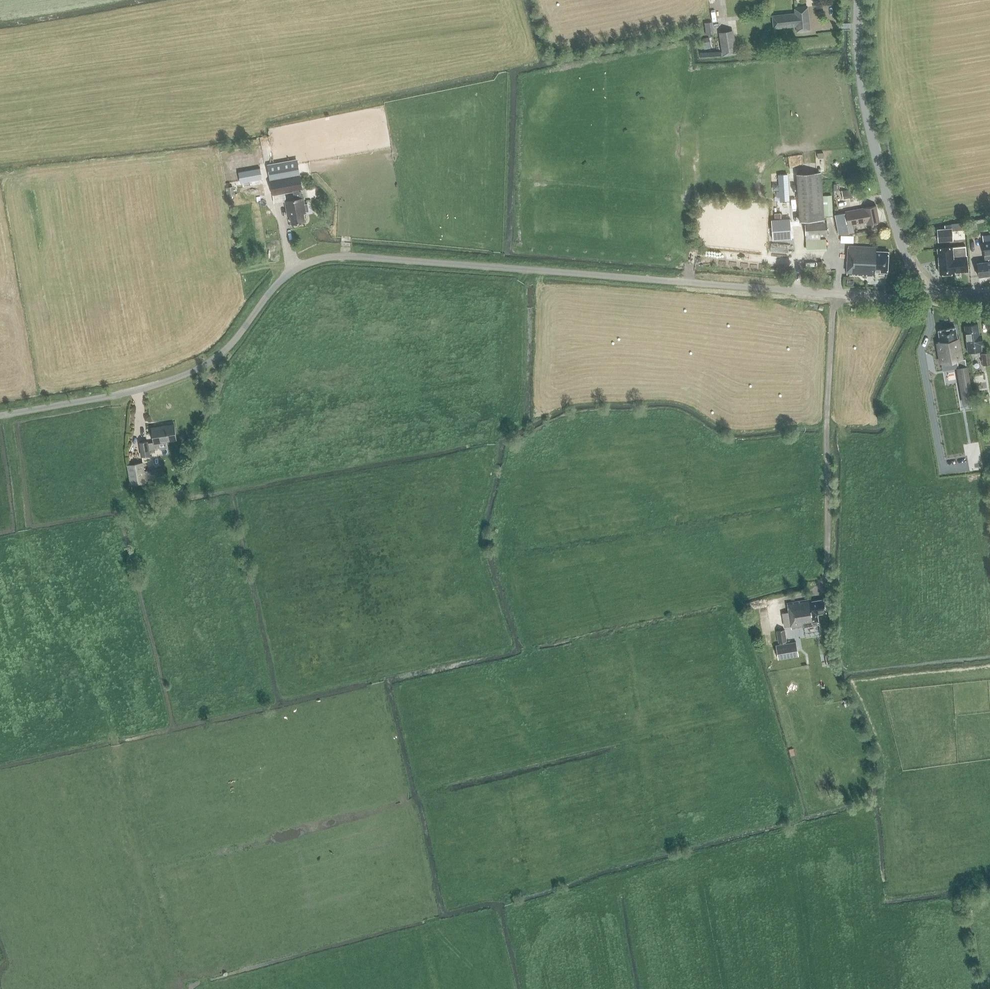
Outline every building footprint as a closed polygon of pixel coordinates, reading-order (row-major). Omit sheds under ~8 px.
[(796,33),(810,31),(807,5),(794,7),(795,14),(772,16),(773,28),(796,26),(796,33)] [(721,30),(722,50),(734,50),(732,29),(721,30)] [(711,48),(708,37),(702,39),(704,49),(711,48)] [(298,174),(296,165),(268,170),(270,179),(298,174)] [(824,221),(821,172),(796,174),(799,222),(804,222),(806,251),(826,250),(826,239),(820,239),(820,237),(827,236),(827,221),(824,221)] [(293,191),(294,199),(294,200),(284,201),(287,216),(290,216),(291,224),(305,221),(303,213),(306,213),(306,212),(309,212),(307,203),(304,204),(303,198),(302,198),(301,190),(302,190),(299,174),(269,179),(272,195),(293,191)] [(779,191),(776,191),(776,196),(779,196),(779,201),(789,200),(787,175),(778,175),(779,191)] [(246,199),(270,193),(268,185),(244,191),(246,199)] [(855,233),(853,225),(867,223),(867,225),(879,222),(875,206),(845,212),(834,214),(837,229),(840,234),(855,233)] [(773,241),(791,240),(790,220),(772,221),(773,241)] [(936,230),(937,242),(951,241),(950,229),(936,230)] [(983,242),(982,242),(985,262),(977,263),(978,277),(989,275),(989,234),(982,235),(983,242)] [(887,272),(888,252),(876,251),(876,248),(848,247),(846,275),(875,276),(875,272),(887,272)] [(939,274),(967,271),(965,247),(937,249),(939,274)] [(980,344),(982,344),(981,334),(979,335),(977,324),(964,326),(968,353),(981,351),(980,344)] [(973,402),(972,393),(966,358),(962,359),(959,339),(956,339),(955,328),(938,330),(940,342),(937,342),(941,362),(957,360),(964,403),(973,402)] [(944,384),(937,385),(939,396),(946,394),(944,384)] [(159,450),(167,448),(166,441),(176,440),(174,424),(151,428),(153,443),(148,443),(148,441),(139,443),(141,457),(150,455),(149,450),(159,448),(159,450)] [(145,471),(143,462),(127,465),(130,484),(146,482),(146,481),(162,478),(160,468),(145,471)] [(817,614),(825,613),(823,599),(811,601),(811,599),(787,603),(791,629),(819,625),(817,614)] [(784,630),(776,631),(778,643),(786,641),(784,630)] [(798,656),(796,641),(775,645),(777,659),(798,656)]
